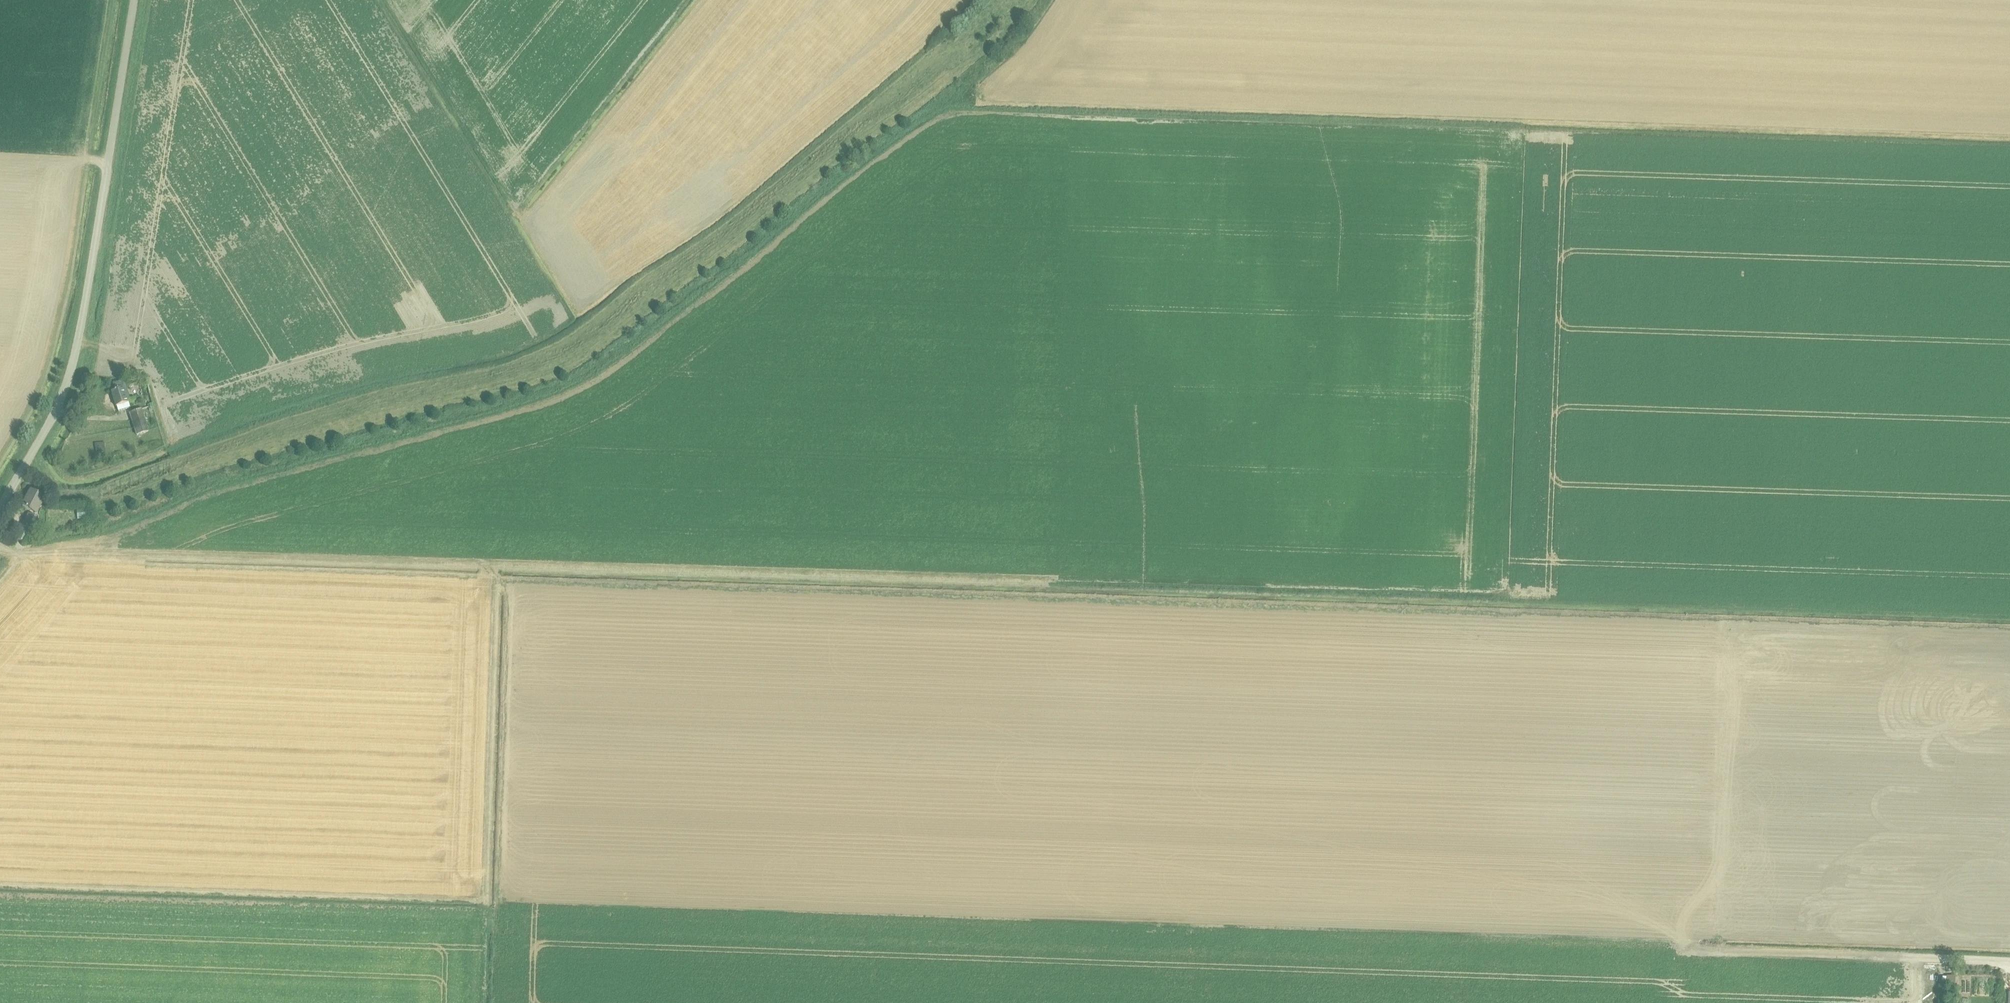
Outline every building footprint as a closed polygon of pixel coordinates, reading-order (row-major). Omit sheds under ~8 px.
[(117,411),(132,407),(124,381),(113,384),(115,391),(111,392),(117,411)] [(143,414),(131,417),(137,436),(148,432),(143,414)] [(37,512),(45,499),(30,491),(22,507),(30,512),(32,509),(37,512)] [(29,514),(15,537),(21,541),(26,532),(28,533),(37,518),(29,514)]
